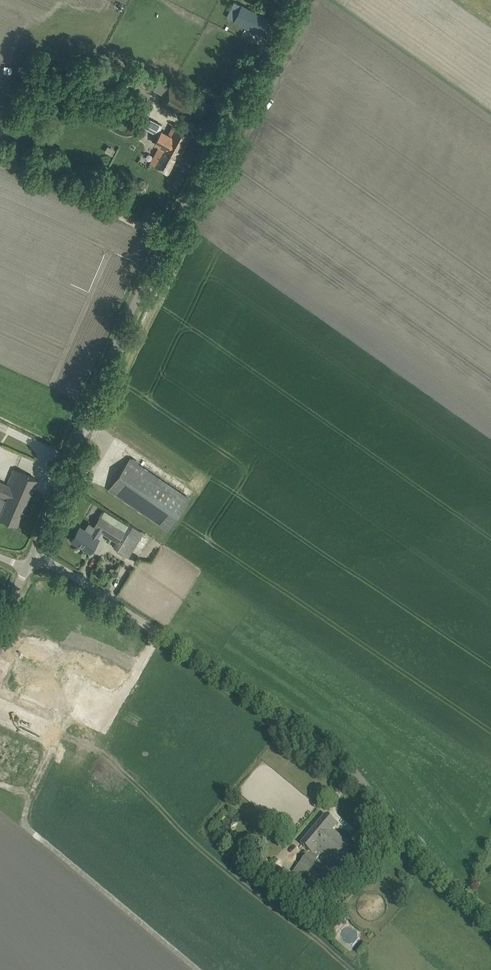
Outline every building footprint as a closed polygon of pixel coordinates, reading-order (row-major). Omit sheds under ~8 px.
[(234,1),(227,16),(234,20),(241,4),(234,1)] [(234,20),(260,32),(267,17),(241,4),(234,20)] [(202,123),(211,105),(169,83),(158,104),(171,111),(173,108),(202,123)] [(148,124),(161,130),(163,126),(150,119),(148,124)] [(192,134),(173,124),(168,133),(162,130),(154,145),(159,147),(151,162),(168,172),(177,155),(179,157),(192,134)] [(168,529),(189,498),(130,458),(109,489),(168,529)] [(8,499),(1,516),(0,517),(17,524),(37,478),(27,474),(14,469),(8,484),(2,482),(0,481),(0,496),(8,499)] [(114,546),(124,553),(139,529),(129,522),(125,528),(118,524),(117,526),(100,516),(94,526),(89,522),(85,529),(80,526),(72,539),(91,551),(99,538),(98,537),(101,531),(117,541),(114,546)] [(308,854),(316,861),(320,855),(335,868),(353,847),(333,830),(337,825),(325,815),(301,844),(309,851),(307,854),(308,854)] [(298,867),(322,885),(331,872),(316,861),(308,854),(298,867)] [(264,878),(278,888),(288,875),(274,864),(264,878)]
